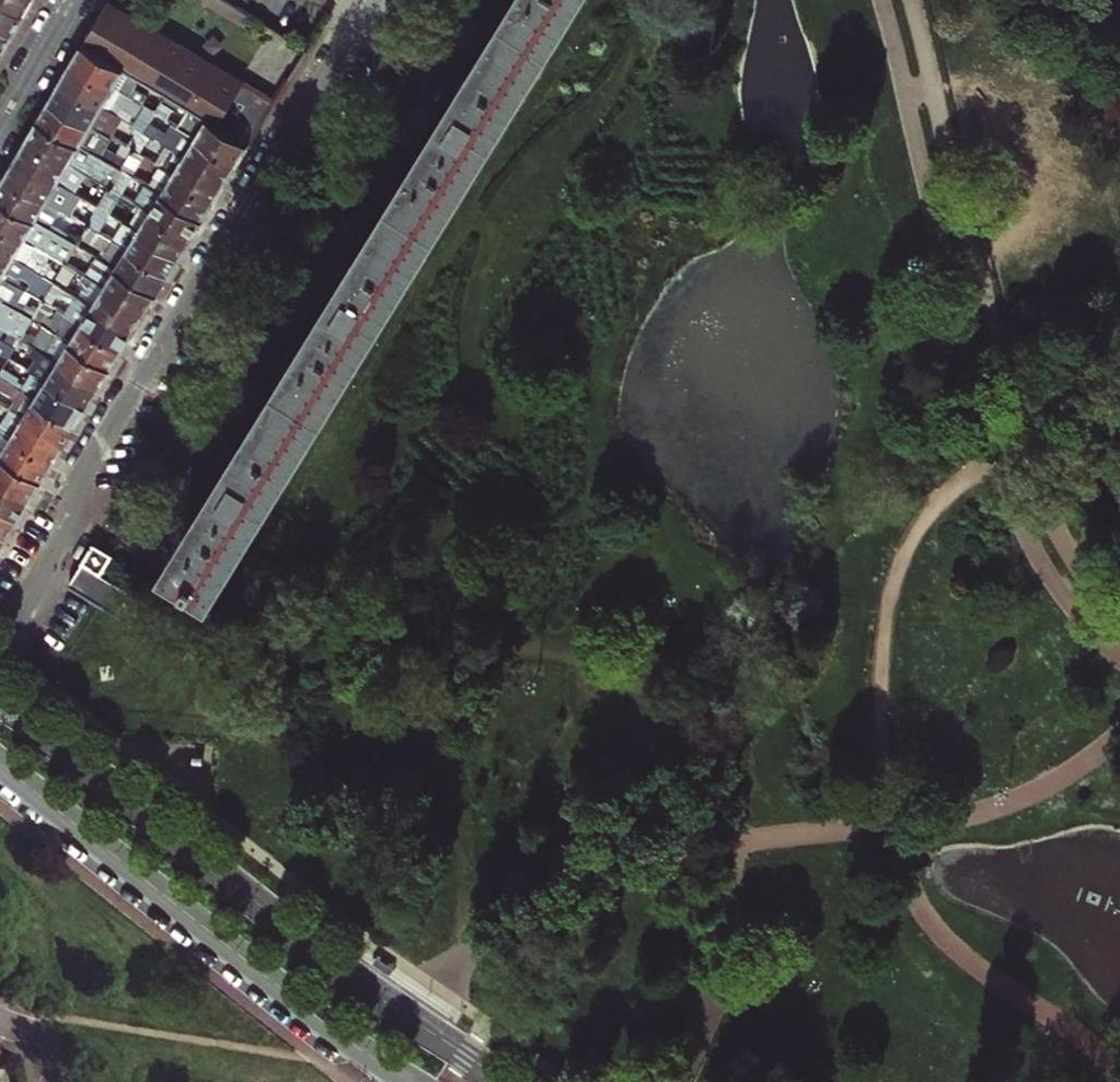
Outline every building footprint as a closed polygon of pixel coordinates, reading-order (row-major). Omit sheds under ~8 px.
[(27,14),(3,0),(0,0),(0,23),(16,32),(27,14)] [(35,0),(3,0),(27,14),(35,0)] [(564,27),(580,0),(525,0),(524,2),(245,455),(229,481),(184,556),(223,580),(564,27)] [(223,124),(247,84),(109,1),(85,42),(142,75),(158,85),(169,92),(179,98),(185,102),(223,124)] [(16,32),(0,23),(0,48),(5,51),(16,32)] [(152,95),(135,85),(142,75),(85,42),(74,61),(129,94),(147,105),(157,111),(169,92),(158,85),(152,95)] [(112,110),(118,113),(129,94),(74,61),(63,80),(104,105),(112,110)] [(93,124),(104,105),(63,80),(52,99),(93,124)] [(157,111),(168,117),(179,98),(169,92),(157,111)] [(101,129),(93,124),(52,99),(41,118),(90,147),(101,129)] [(251,141),(223,124),(185,102),(180,111),(179,118),(201,132),(199,136),(239,161),(251,141)] [(93,124),(101,129),(112,110),(104,105),(93,124)] [(135,123),(146,130),(157,111),(147,105),(135,123)] [(228,180),(239,161),(199,136),(174,121),(166,135),(160,131),(168,117),(157,111),(146,130),(157,136),(187,155),(228,180)] [(91,174),(103,155),(90,147),(41,118),(30,137),(71,162),(91,174)] [(124,142),(135,149),(146,130),(135,123),(124,142)] [(135,149),(145,155),(157,136),(146,130),(135,149)] [(81,180),(66,171),(71,162),(30,137),(19,156),(60,181),(71,188),(75,190),(81,180)] [(113,161),(124,167),(135,149),(124,142),(113,161)] [(124,167),(134,174),(145,155),(135,149),(124,167)] [(216,199),(228,180),(187,155),(176,174),(216,199)] [(49,200),(60,181),(19,156),(8,175),(49,200)] [(112,186),(123,192),(134,174),(124,167),(112,186)] [(205,217),(216,199),(176,174),(170,183),(156,174),(150,183),(164,192),(205,217)] [(49,200),(8,175),(0,188),(0,196),(38,219),(49,200)] [(90,199),(101,205),(112,186),(102,180),(90,199)] [(49,200),(60,207),(71,188),(60,181),(49,200)] [(101,205),(111,212),(123,192),(112,186),(101,205)] [(194,235),(205,217),(164,192),(153,210),(194,235)] [(27,238),(38,219),(0,196),(0,222),(27,238)] [(79,218),(90,224),(101,205),(90,199),(79,218)] [(38,219),(49,225),(60,207),(49,200),(38,219)] [(90,224),(100,230),(111,212),(101,205),(90,224)] [(183,254),(194,235),(153,210),(141,230),(183,254)] [(68,237),(78,243),(90,224),(79,218),(68,237)] [(37,244),(43,248),(55,229),(49,225),(38,219),(27,238),(37,244)] [(15,257),(27,238),(0,222),(0,248),(15,257)] [(78,243),(89,249),(100,230),(90,224),(78,243)] [(171,273),(183,254),(141,230),(136,239),(115,227),(110,236),(130,248),(171,273)] [(57,256),(67,262),(78,243),(68,237),(57,256)] [(15,257),(25,263),(37,244),(27,238),(15,257)] [(4,276),(15,257),(0,248),(0,274),(4,276)] [(160,292),(171,273),(130,248),(119,267),(160,292)] [(45,274),(56,281),(67,262),(57,256),(45,274)] [(34,294),(40,284),(20,272),(25,263),(15,257),(4,276),(34,294)] [(56,281),(66,287),(78,268),(67,262),(56,281)] [(148,311),(160,292),(119,267),(107,286),(148,311)] [(137,329),(148,311),(107,286),(85,273),(80,282),(90,288),(84,298),(96,305),(137,329)] [(34,294),(45,300),(56,281),(45,274),(40,284),(34,294)] [(45,300),(55,306),(66,287),(56,281),(45,300)] [(23,312),(33,319),(45,300),(34,294),(23,312)] [(73,317),(67,326),(50,315),(55,306),(45,300),(33,319),(44,325),(73,343),(113,367),(125,348),(84,323),(73,317)] [(125,348),(137,329),(96,305),(84,323),(125,348)] [(11,332),(22,338),(33,319),(23,312),(11,332)] [(31,343),(32,344),(44,325),(33,319),(22,338),(31,343)] [(24,358),(22,357),(31,343),(22,338),(10,357),(21,363),(24,358)] [(102,385),(113,367),(73,343),(61,361),(102,385)] [(10,357),(0,351),(0,375),(10,357)] [(39,374),(50,380),(61,361),(51,355),(39,374)] [(10,382),(21,363),(10,357),(0,375),(0,376),(10,382)] [(90,405),(102,385),(61,361),(50,380),(90,405)] [(79,424),(90,405),(50,380),(39,374),(33,370),(22,389),(24,390),(38,399),(79,424)] [(10,382),(0,376),(0,399),(10,382)] [(12,409),(27,417),(38,399),(24,390),(12,409)] [(67,442),(79,424),(38,399),(27,417),(67,442)] [(56,461),(67,442),(27,417),(15,437),(56,461)] [(4,455),(15,437),(3,430),(0,435),(0,453),(4,455)] [(45,479),(56,461),(15,437),(4,455),(45,479)] [(45,479),(4,455),(0,453),(0,479),(33,498),(45,479)] [(33,498),(0,479),(0,504),(22,517),(33,498)] [(22,517),(0,504),(0,529),(10,535),(22,517)] [(10,535),(0,529),(0,552),(10,535)] [(84,562),(103,573),(114,555),(96,543),(84,562)] [(156,639),(171,616),(103,573),(84,562),(69,585),(156,639)]
